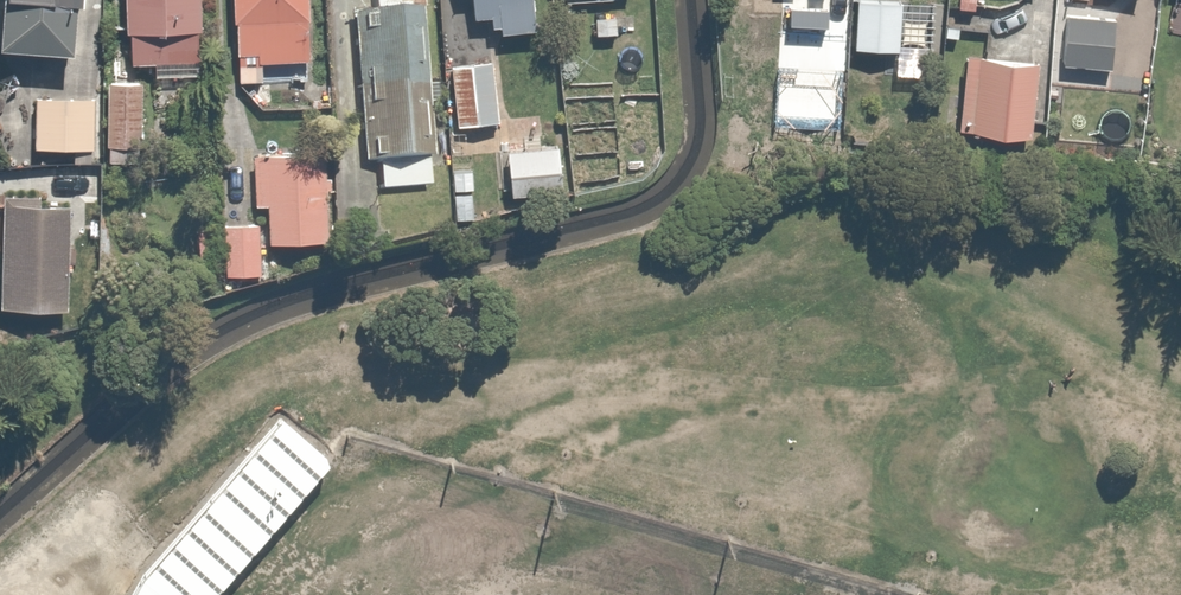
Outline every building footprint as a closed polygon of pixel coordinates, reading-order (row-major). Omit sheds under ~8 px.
[(68,51),(72,2),(81,3),(81,0),(0,0),(0,45),(68,51)] [(125,59),(187,54),(185,24),(199,23),(197,0),(122,0),(125,59)] [(302,0),(226,0),(233,81),(309,74),(302,0)] [(343,2),(356,158),(371,157),(373,188),(427,183),(412,0),(365,0),(343,2)] [(471,14),(486,12),(487,27),(530,22),(528,0),(469,0),(471,14)] [(783,23),(827,27),(829,2),(806,0),(785,0),(783,23)] [(847,41),(897,44),(900,0),(849,0),(847,41)] [(617,8),(588,8),(587,34),(616,34),(617,8)] [(1114,13),(1060,10),(1058,62),(1112,65),(1114,13)] [(993,46),(960,43),(954,124),(1022,129),(1029,43),(994,40),(993,46)] [(443,60),(451,124),(506,117),(497,52),(443,60)] [(135,71),(101,72),(103,144),(138,143),(135,71)] [(92,87),(32,87),(31,147),(92,147),(92,87)] [(553,139),(500,147),(508,199),(561,191),(553,139)] [(319,145),(249,146),(250,201),(263,201),(264,238),(320,238),(319,145)] [(0,195),(0,300),(63,303),(67,198),(0,195)] [(215,227),(192,227),(192,252),(219,251),(219,272),(260,272),(260,215),(215,216),(215,227)]
